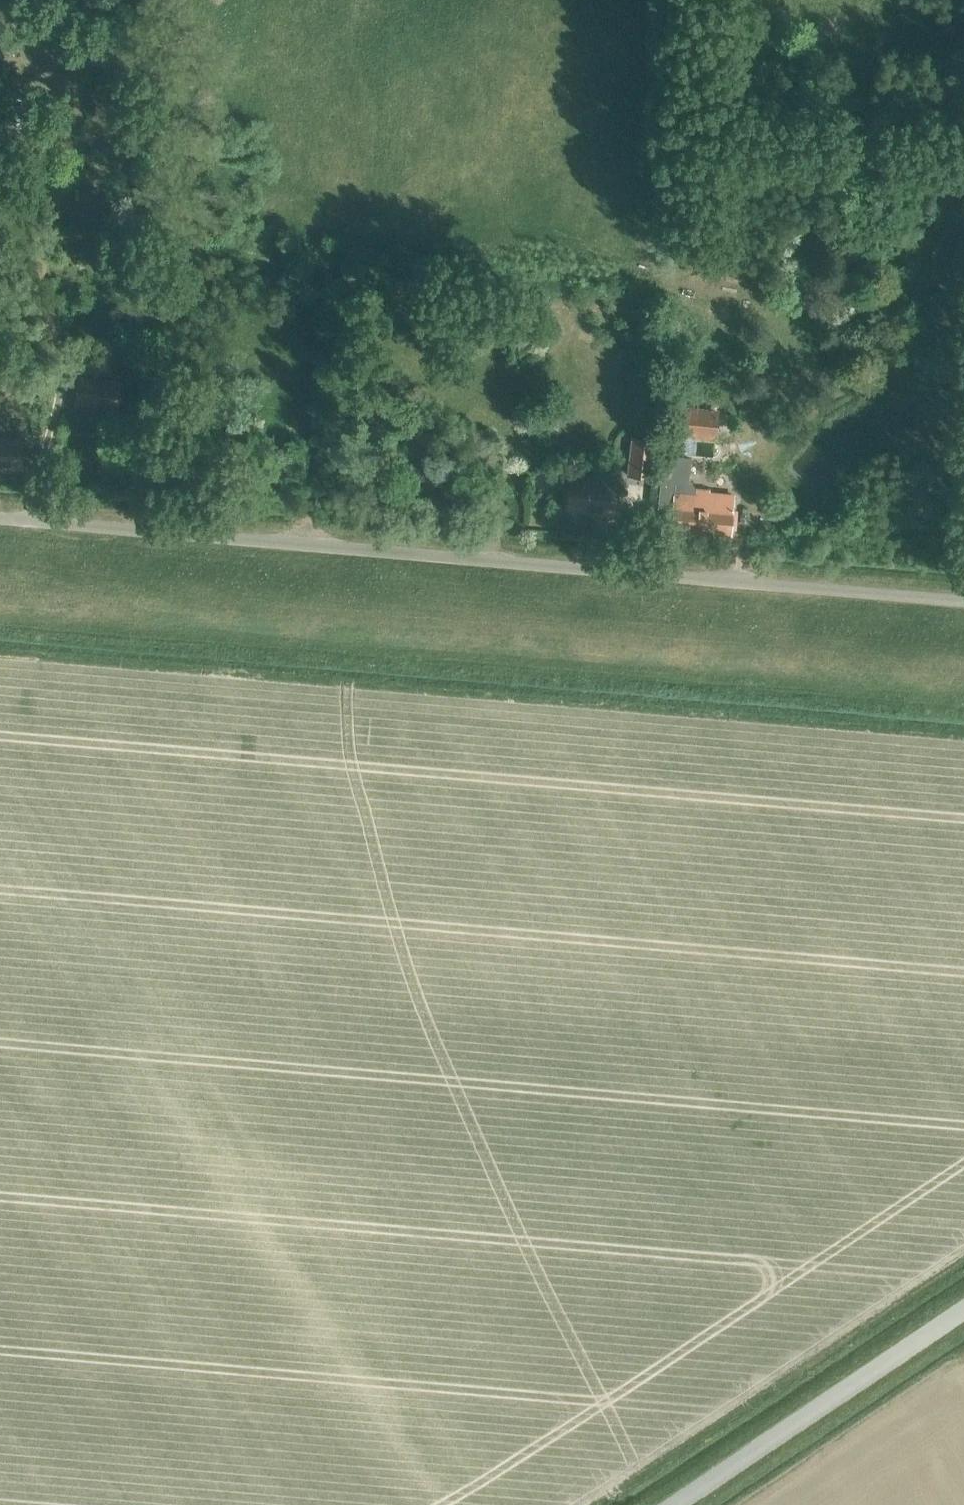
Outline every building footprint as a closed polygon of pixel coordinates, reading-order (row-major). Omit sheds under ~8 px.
[(23,140),(25,122),(0,120),(0,122),(0,138),(23,140)] [(78,210),(95,211),(95,188),(79,188),(78,210)] [(115,383),(72,375),(68,402),(110,409),(115,383)] [(673,432),(681,433),(681,436),(717,440),(719,410),(684,406),(683,412),(675,411),(673,432)] [(626,474),(651,478),(655,439),(630,436),(626,474)] [(21,469),(23,439),(0,437),(0,467),(21,469)] [(687,482),(689,458),(672,457),(670,478),(661,478),(659,508),(672,509),(670,528),(730,533),(733,495),(694,492),(694,489),(689,483),(687,482)] [(586,507),(585,510),(613,514),(617,484),(570,477),(567,504),(586,507)]
